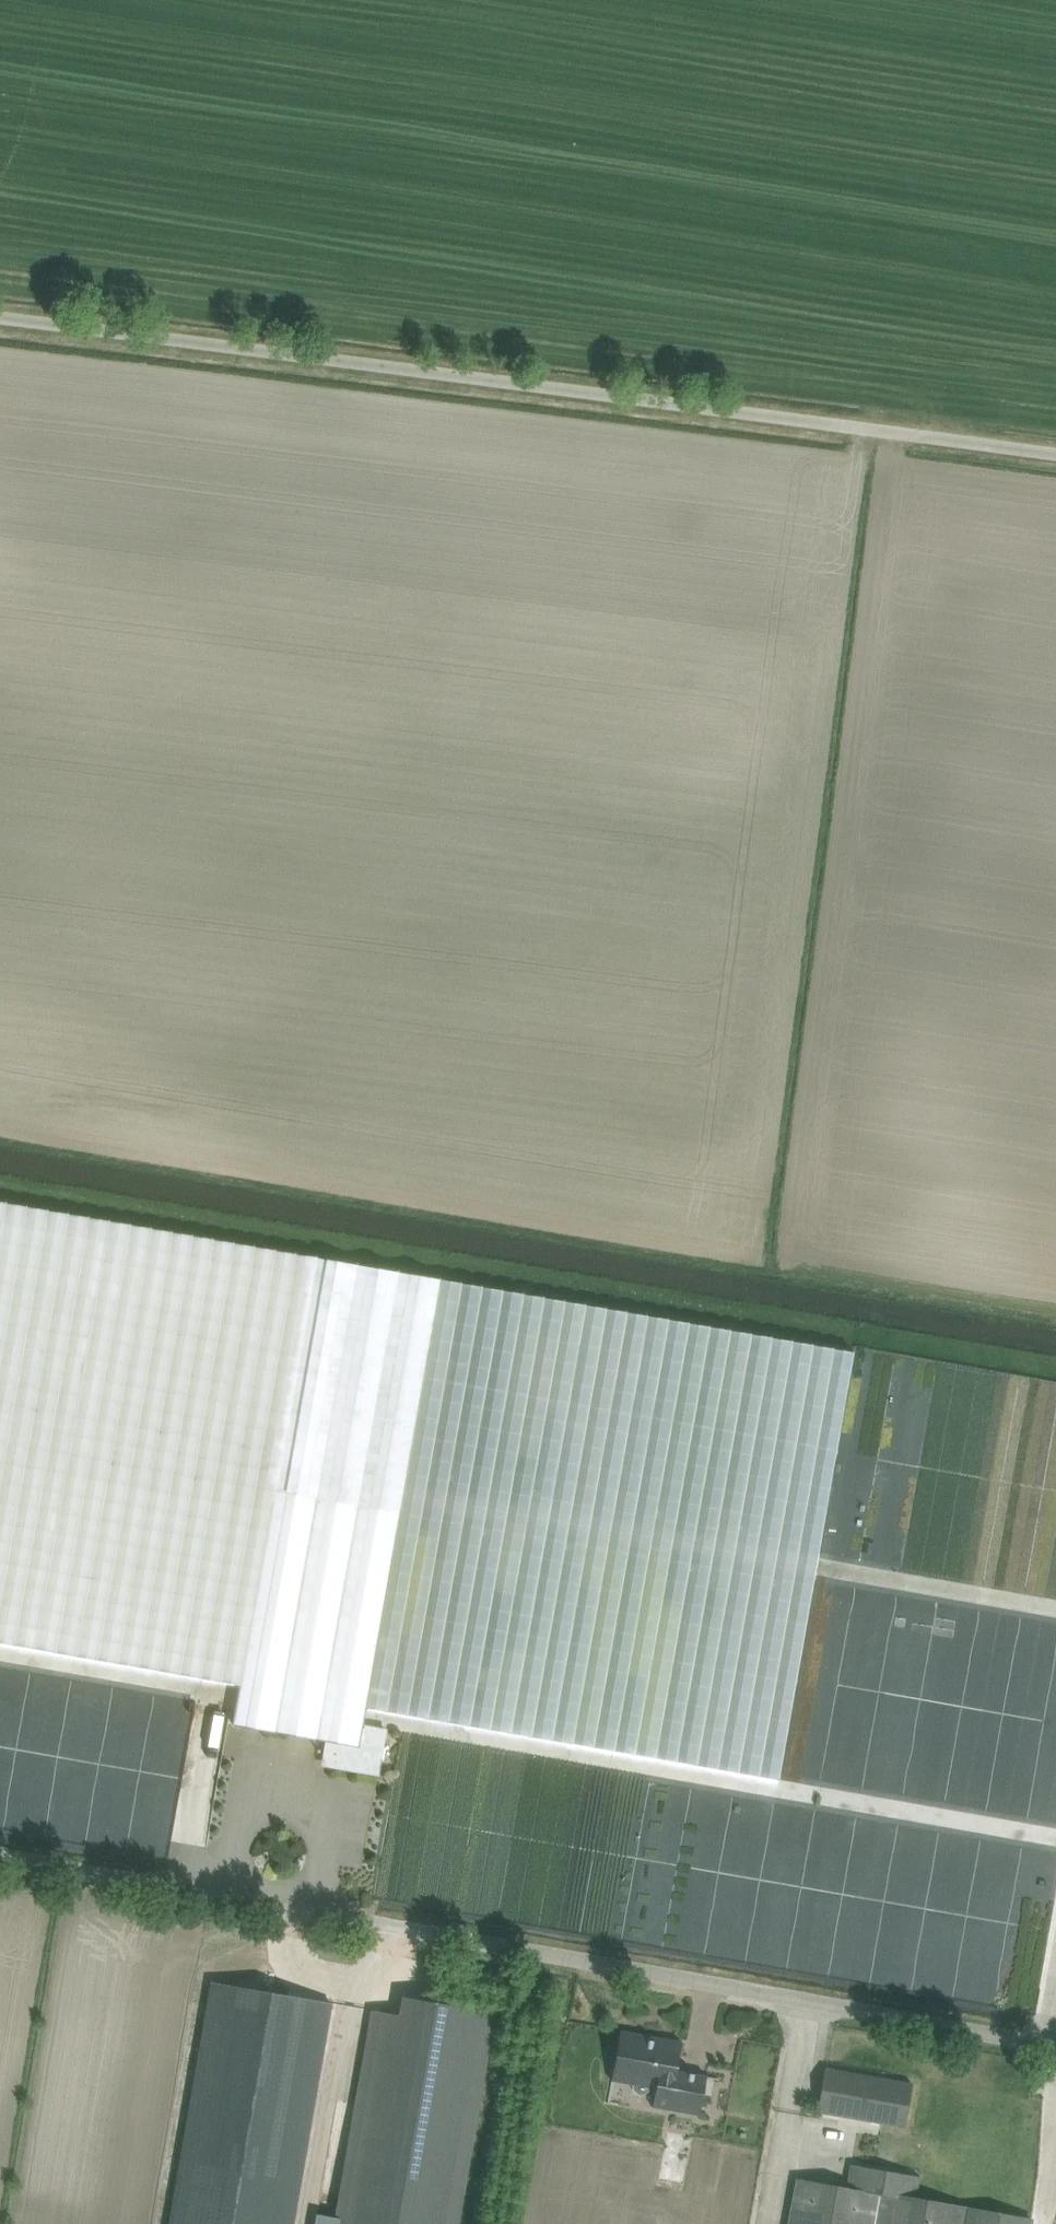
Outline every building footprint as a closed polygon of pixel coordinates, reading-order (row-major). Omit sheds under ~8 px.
[(778,1778),(853,1351),(0,1201),(0,1641),(239,1683),(232,1723),(326,1739),(321,1764),(379,1775),(387,1729),(363,1725),(366,1706),(778,1778)] [(202,1703),(197,1739),(211,1741),(215,1705),(202,1703)] [(327,2001),(214,1981),(172,2223),(288,2223),(327,2001)] [(496,2012),(403,1996),(402,2015),(373,2010),(338,2216),(316,2212),(314,2223),(459,2223),(496,2012)] [(674,2039),(622,2030),(614,2075),(655,2082),(653,2096),(696,2104),(702,2069),(670,2063),(674,2039)] [(828,2060),(820,2104),(902,2118),(910,2075),(828,2060)] [(787,2223),(1031,2223),(1032,2218),(917,2200),(921,2177),(852,2164),(846,2187),(795,2179),(787,2223)]
